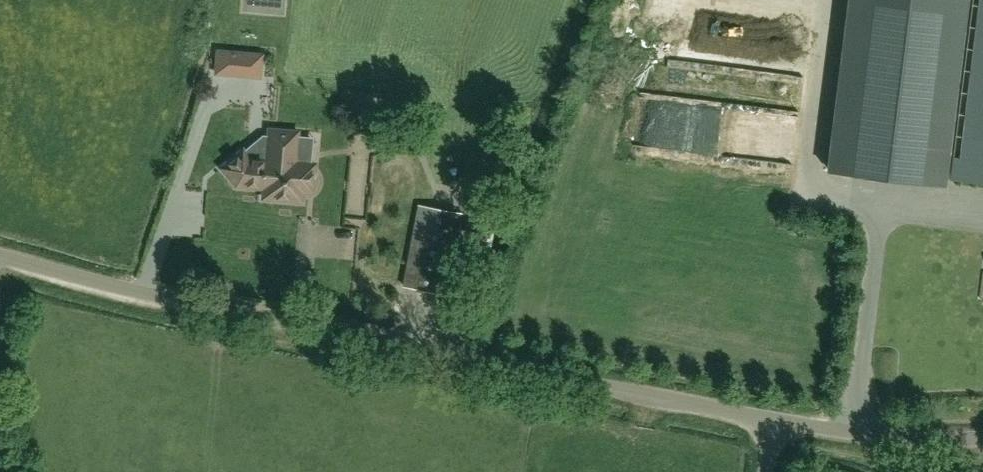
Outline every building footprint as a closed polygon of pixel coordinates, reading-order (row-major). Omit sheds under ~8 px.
[(968,0),(848,0),(826,168),(944,183),(968,0)] [(216,73),(233,75),(235,49),(219,48),(216,73)] [(230,92),(231,106),(253,105),(252,91),(230,92)] [(310,175),(311,163),(295,162),(298,132),(268,129),(267,149),(280,150),(276,196),(276,200),(301,202),(302,192),(308,192),(309,189),(310,188),(311,187),(312,186),(313,184),(313,182),(313,181),(313,179),(312,178),(311,176),(310,175)] [(280,150),(267,149),(266,160),(250,158),(243,149),(220,168),(236,186),(263,189),(262,199),(276,200),(276,196),(280,150)] [(498,240),(507,200),(488,196),(479,236),(498,240)] [(445,294),(461,213),(419,205),(403,286),(445,294)]
